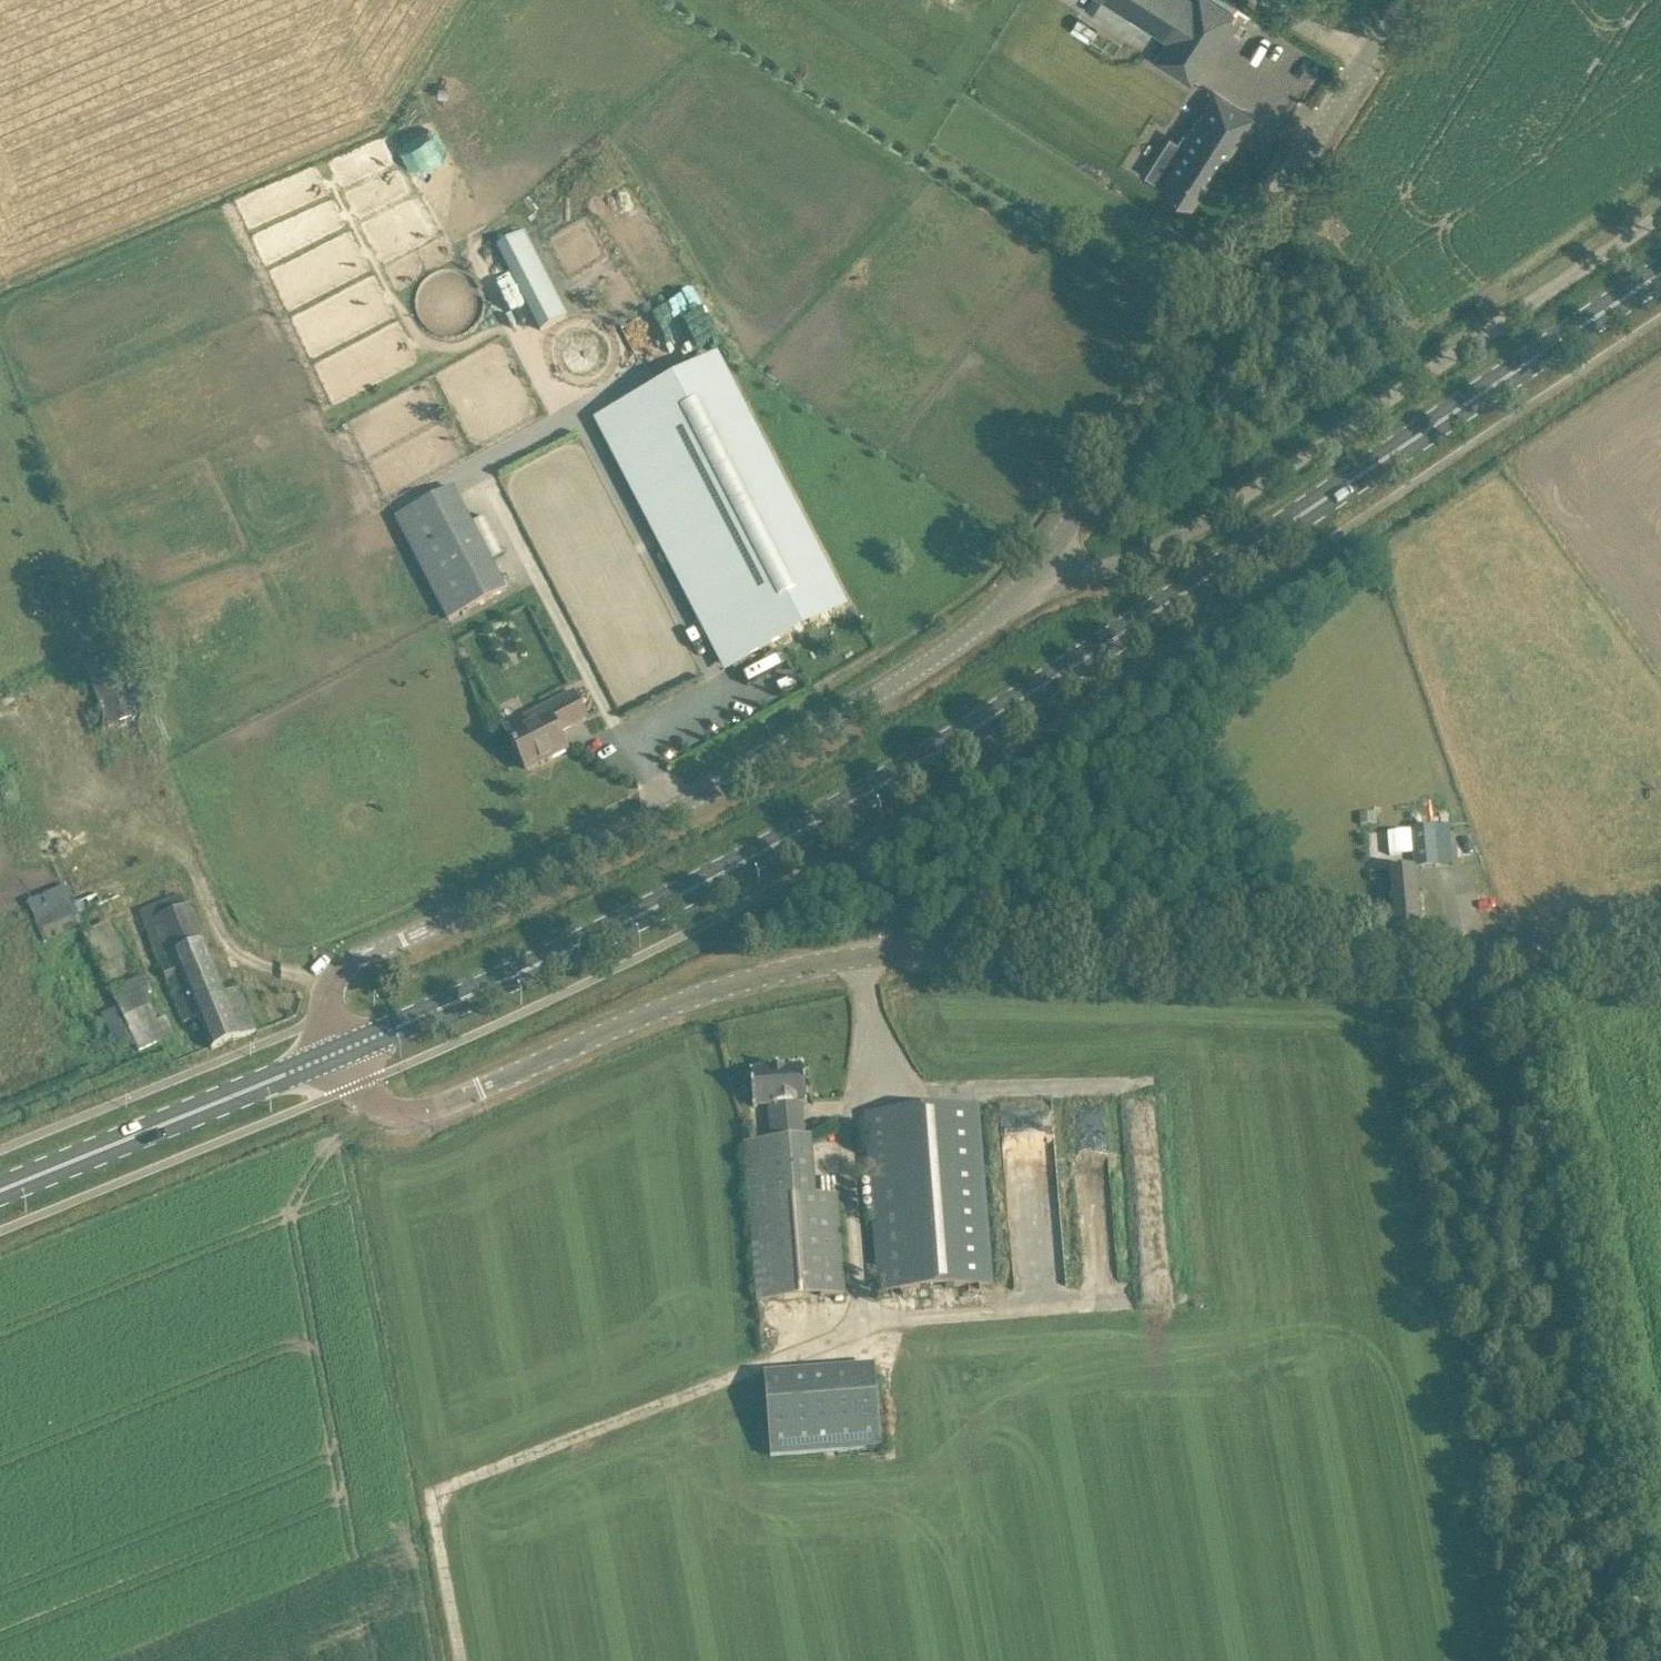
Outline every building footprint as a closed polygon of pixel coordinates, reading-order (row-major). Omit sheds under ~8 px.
[(1154,59),(1190,82),(1235,12),(1216,0),(1192,0),(1109,0),(1168,38),(1154,59)] [(1161,184),(1192,204),(1218,163),(1221,165),(1253,115),(1215,91),(1183,141),(1187,144),(1161,184)] [(1034,203),(1027,214),(1039,221),(1046,210),(1034,203)] [(498,248),(540,331),(566,318),(523,235),(498,248)] [(652,315),(625,327),(637,355),(665,344),(652,315)] [(717,362),(602,421),(729,667),(792,634),(791,632),(809,623),(810,625),(844,608),(717,362)] [(394,518),(447,624),(508,593),(455,487),(394,518)] [(485,518),(473,524),(493,561),(505,555),(485,518)] [(85,666),(108,729),(143,716),(120,653),(85,666)] [(539,721),(507,737),(515,752),(517,751),(527,771),(566,751),(558,734),(587,719),(576,700),(573,693),(535,712),(539,721)] [(1411,828),(1414,866),(1437,864),(1434,826),(1411,828)] [(1392,930),(1421,927),(1418,890),(1409,891),(1407,867),(1387,869),(1392,930)] [(224,995),(183,896),(139,914),(184,1023),(198,1018),(212,1051),(256,1032),(239,989),(224,995)] [(81,929),(71,907),(35,922),(45,945),(81,929)] [(133,972),(109,922),(85,934),(108,984),(133,972)] [(153,994),(143,975),(111,993),(119,1006),(102,1015),(116,1041),(131,1033),(141,1051),(172,1034),(164,1021),(158,1024),(144,998),(153,994)] [(770,1107),(771,1121),(781,1120),(783,1141),(799,1140),(796,1105),(807,1104),(804,1068),(784,1070),(784,1068),(771,1069),(771,1071),(751,1072),(754,1108),(770,1107)] [(878,1292),(991,1284),(978,1107),(865,1115),(878,1292)] [(1136,1253),(1168,1251),(1162,1135),(1130,1136),(1136,1253)] [(759,1302),(844,1296),(836,1196),(815,1197),(810,1139),(799,1140),(783,1141),(746,1144),(759,1302)] [(875,1365),(764,1375),(771,1459),(882,1449),(875,1365)]
